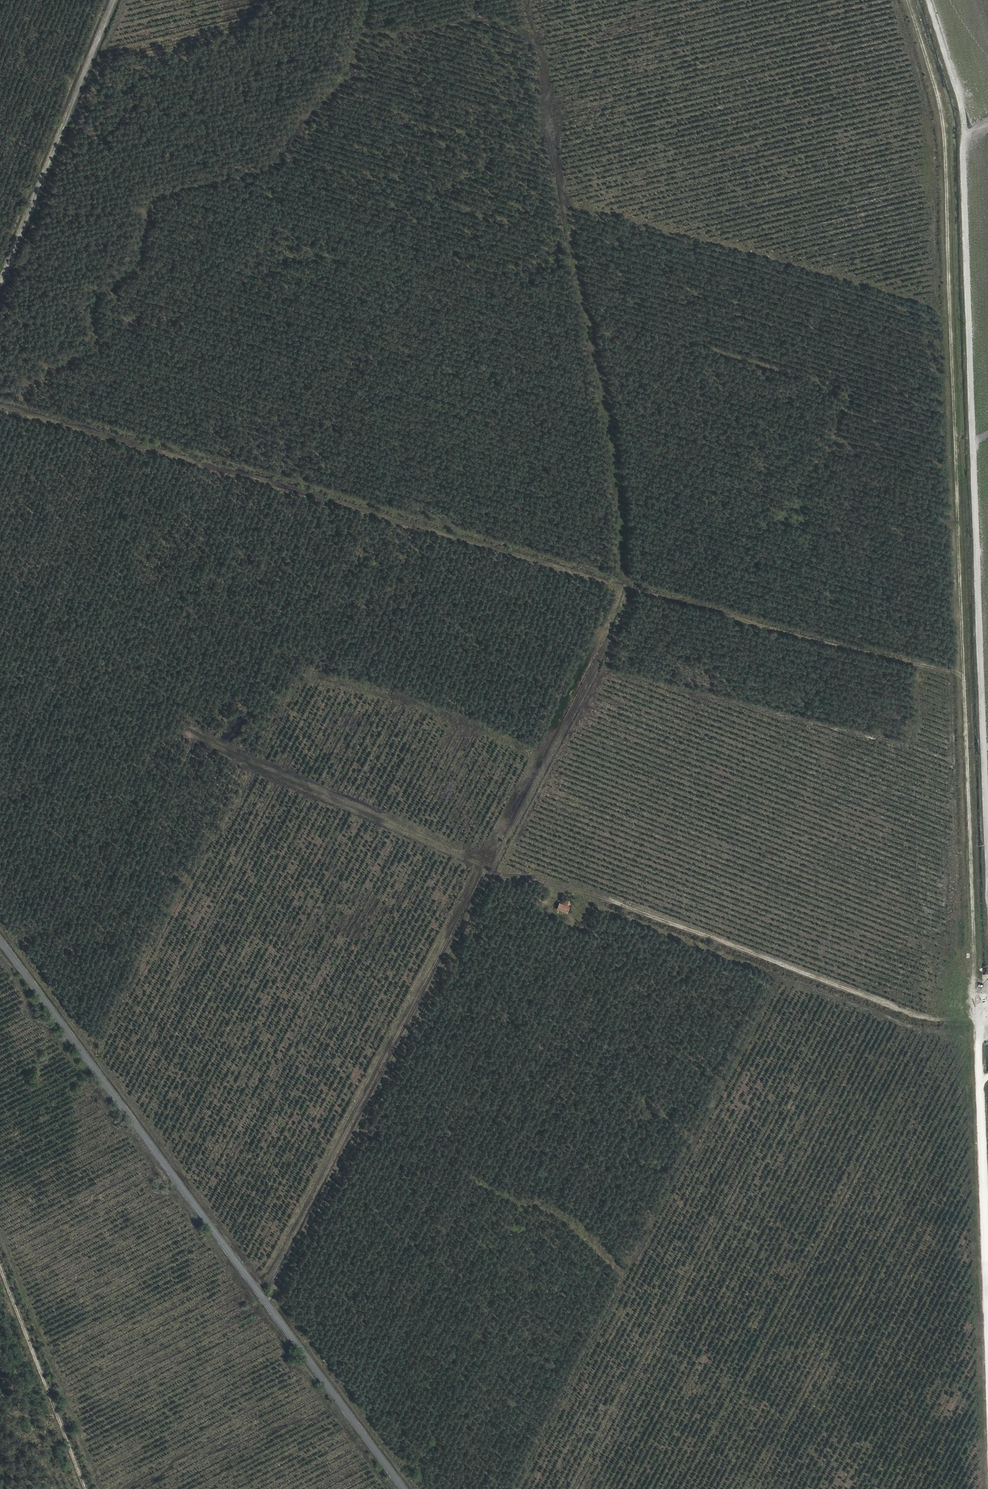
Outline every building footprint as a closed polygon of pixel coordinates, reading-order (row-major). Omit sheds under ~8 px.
[(556,908),(567,911),(570,901),(566,899),(564,904),(557,902),(556,908)]
